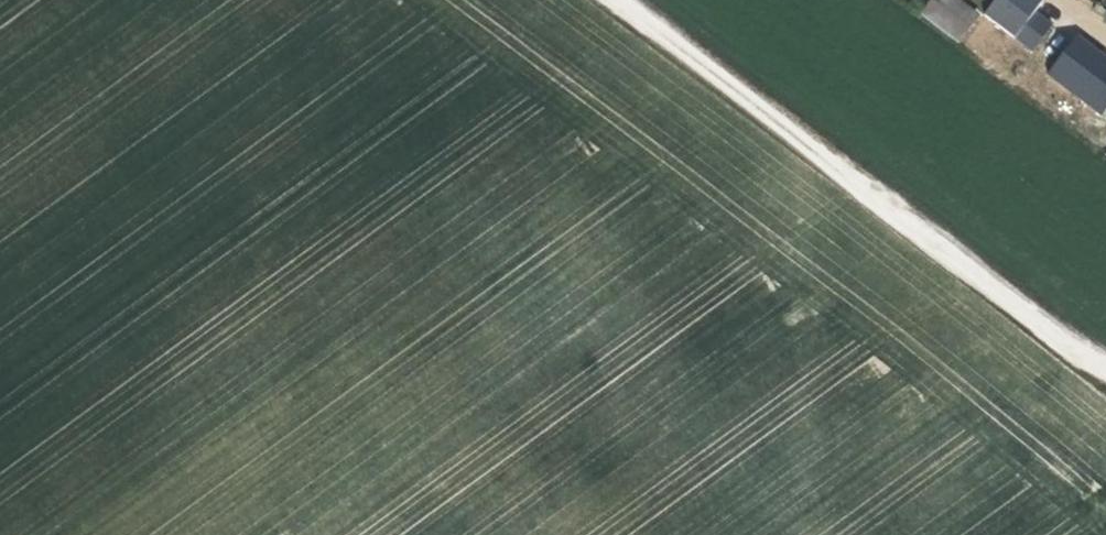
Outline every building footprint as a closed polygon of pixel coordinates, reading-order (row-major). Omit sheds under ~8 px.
[(922,14),(957,41),(975,17),(952,0),(932,0),(922,14)] [(1036,6),(1041,0),(991,0),(982,10),(1029,51),(1054,23),(1036,6)] [(1105,109),(1105,54),(1077,32),(1045,72),(1102,115),(1105,109)]
